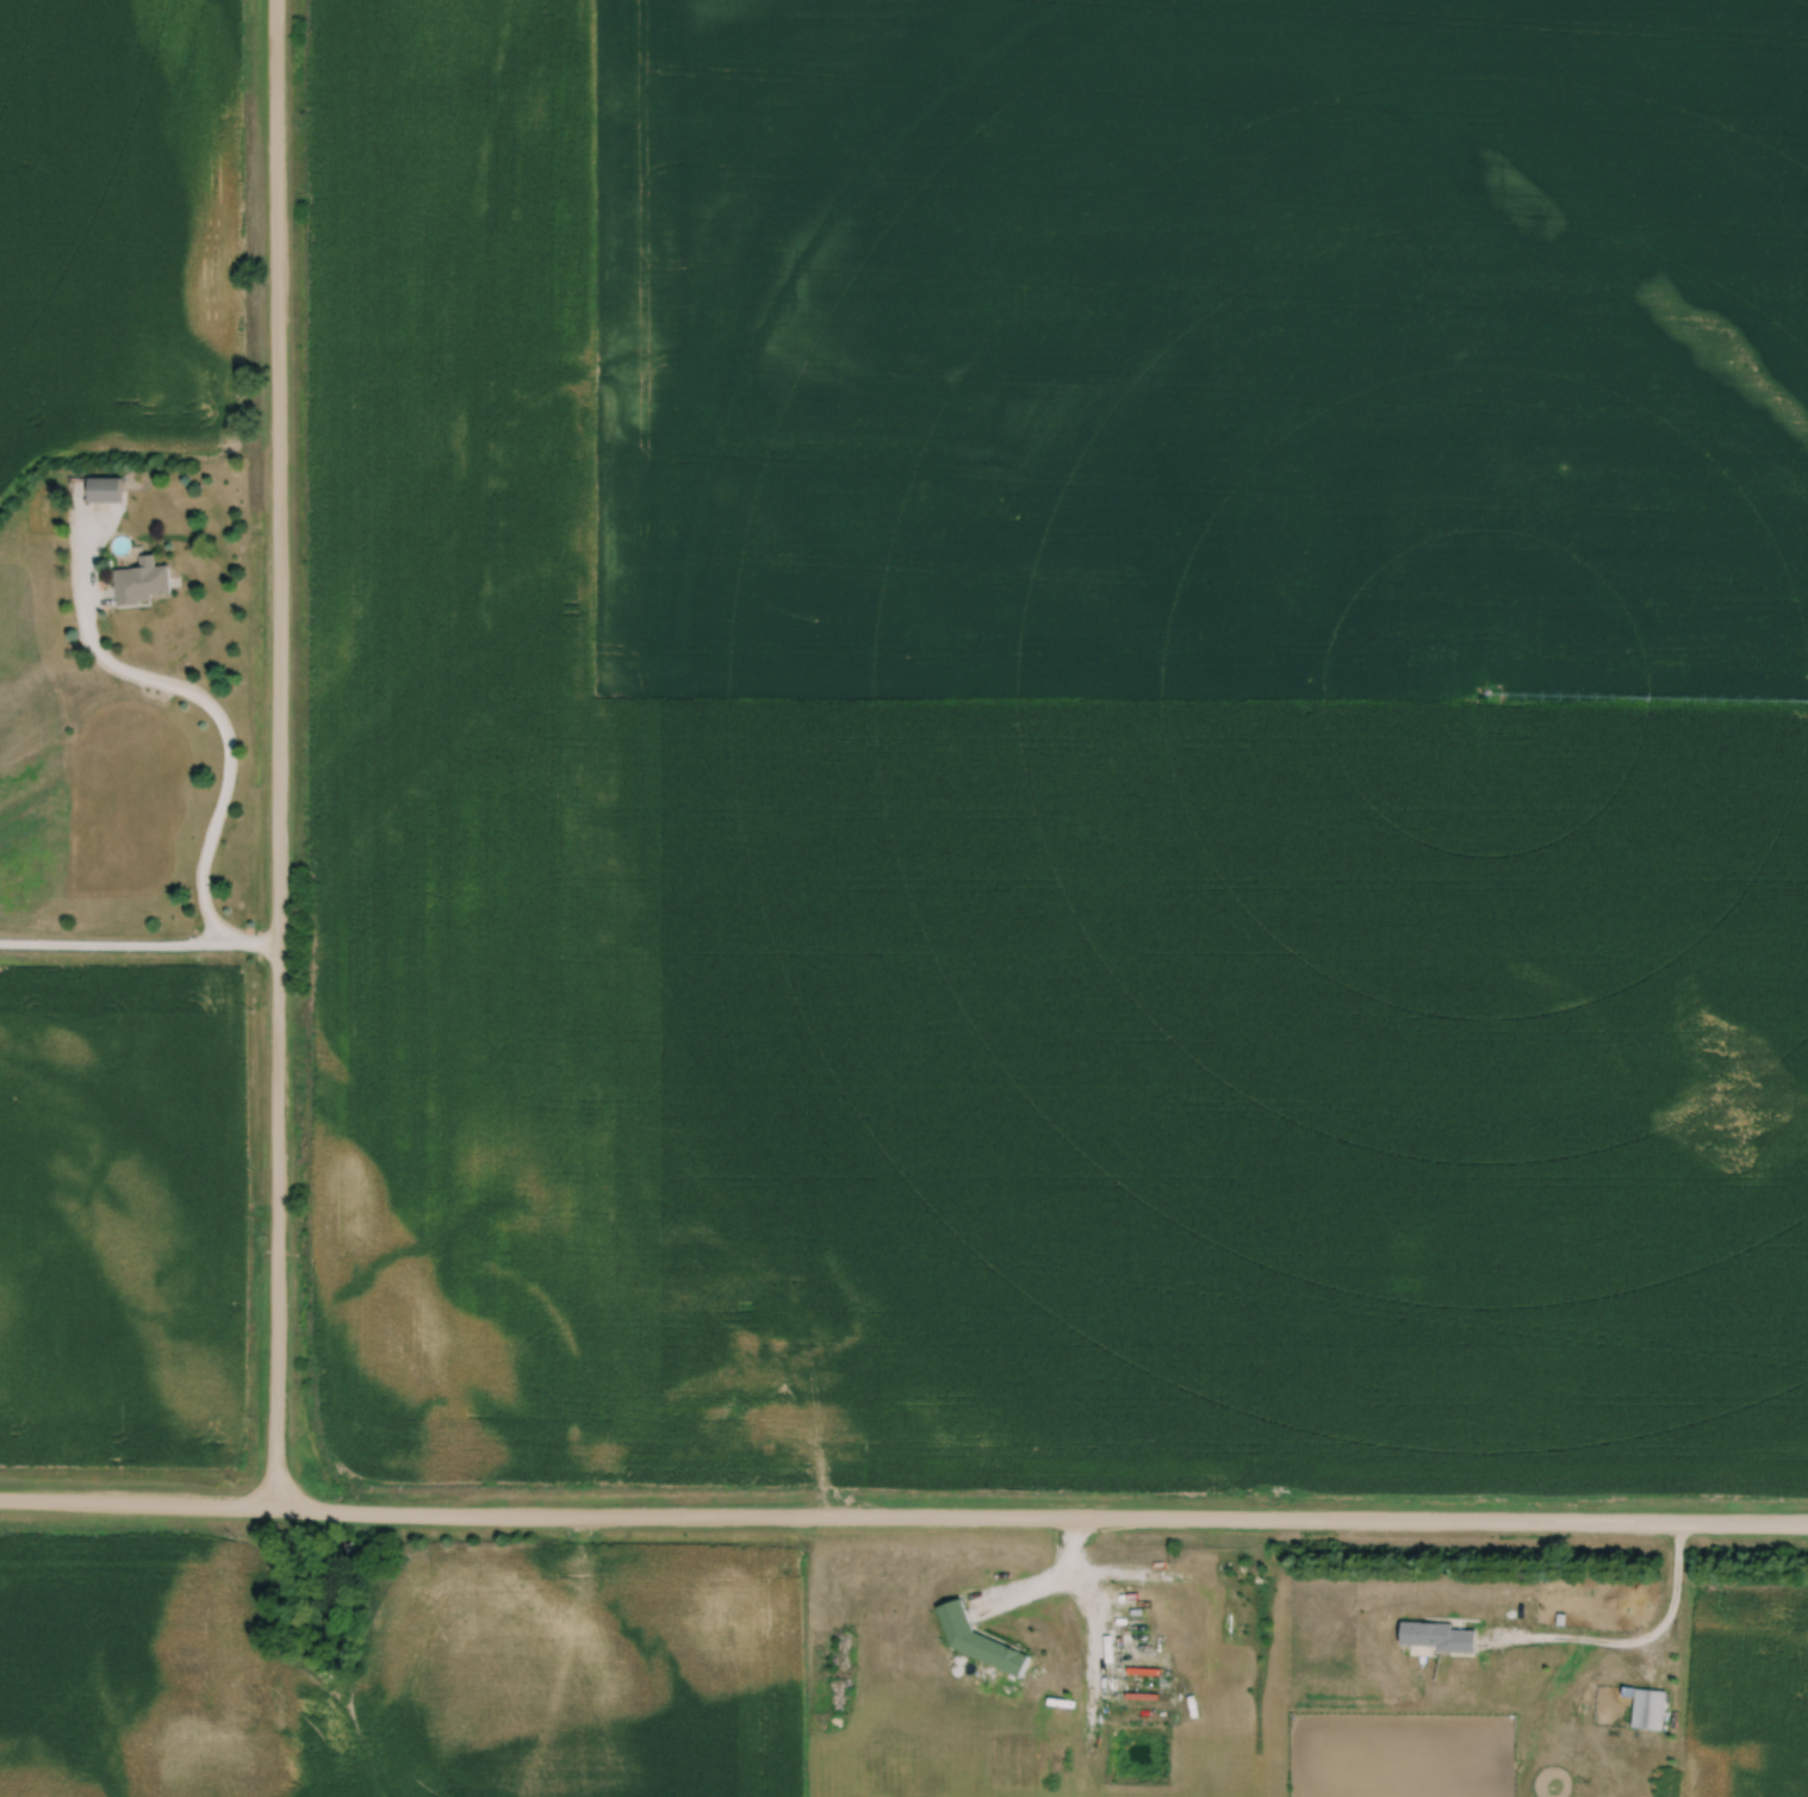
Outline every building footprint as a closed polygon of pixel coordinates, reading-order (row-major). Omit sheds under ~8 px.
[(123,503),(123,479),(90,479),(90,503),(123,503)] [(118,570),(120,604),(174,600),(172,566),(158,567),(158,555),(143,556),(144,568),(118,570)] [(954,1603),(939,1643),(1024,1674),(1033,1652),(964,1627),(971,1609),(954,1603)] [(1404,1651),(1477,1652),(1477,1629),(1455,1628),(1455,1623),(1404,1622),(1404,1651)] [(1635,1729),(1665,1731),(1667,1690),(1637,1688),(1635,1729)]
